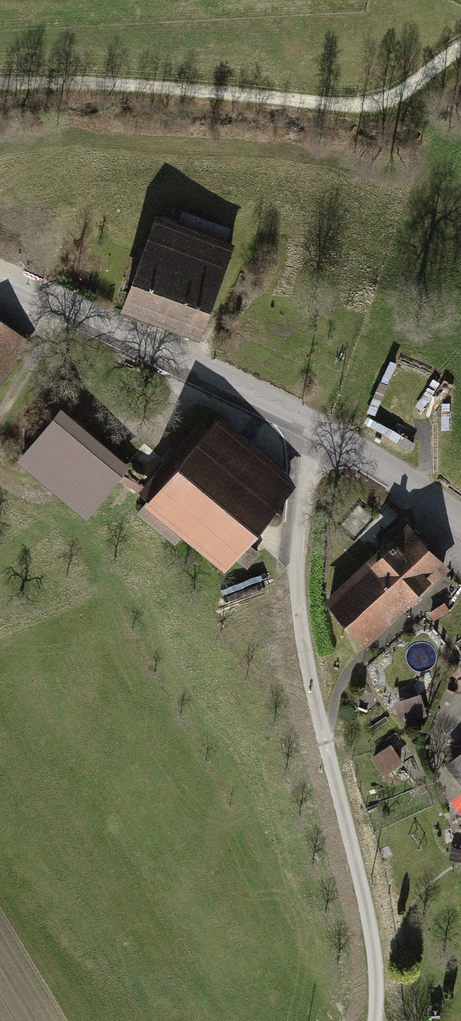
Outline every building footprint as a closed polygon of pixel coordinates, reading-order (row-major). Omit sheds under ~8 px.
[(157,216),(122,312),(198,339),(233,244),(226,241),(230,229),(165,206),(161,218),(157,216)] [(31,346),(0,322),(0,385),(31,346)] [(61,411),(17,462),(83,519),(127,468),(61,411)] [(217,419),(135,514),(172,546),(183,534),(225,570),(235,558),(245,567),(260,549),(250,541),(296,487),(217,419)] [(445,568),(405,526),(377,553),(417,594),(445,568)] [(351,578),(322,605),(362,646),(390,619),(351,578)] [(418,696),(393,703),(399,724),(425,716),(418,696)] [(389,746),(369,760),(380,777),(401,764),(389,746)] [(442,766),(460,789),(460,750),(442,766)]
